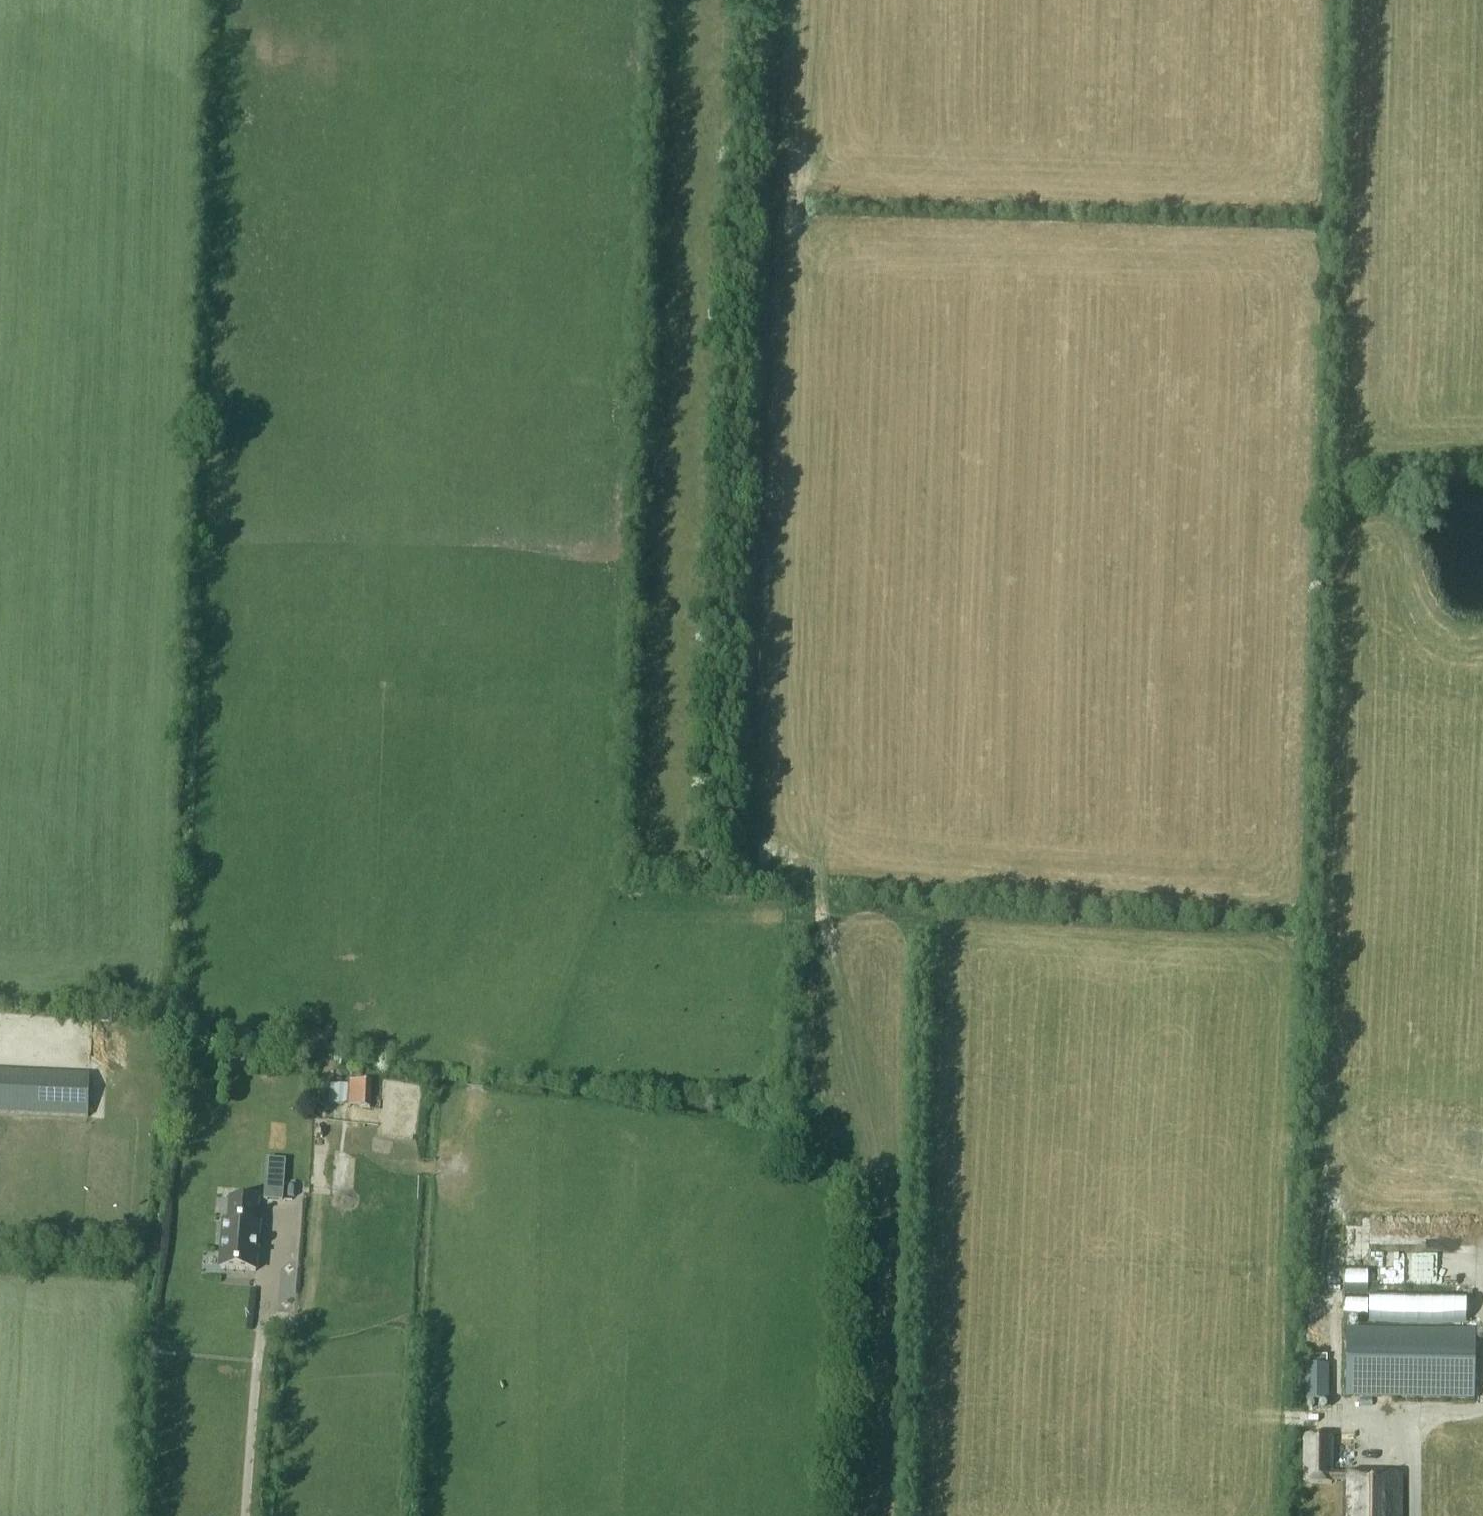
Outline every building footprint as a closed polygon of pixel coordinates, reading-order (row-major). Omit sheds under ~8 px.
[(89,1116),(91,1074),(0,1070),(0,1112),(89,1116)] [(349,1106),(370,1108),(372,1083),(350,1082),(349,1106)] [(264,1199),(283,1201),(286,1160),(267,1158),(264,1199)] [(221,1268),(256,1271),(260,1224),(257,1224),(259,1199),(230,1197),(228,1222),(225,1222),(221,1268)] [(1429,1212),(1406,1212),(1406,1242),(1429,1242),(1429,1212)] [(1342,1289),(1367,1290),(1367,1270),(1343,1270),(1342,1289)] [(1342,1315),(1366,1316),(1367,1296),(1343,1295),(1342,1315)] [(1346,1396),(1475,1398),(1476,1331),(1347,1329),(1346,1396)] [(1305,1401),(1328,1402),(1328,1363),(1306,1363),(1305,1401)] [(1401,1473),(1344,1473),(1332,1473),(1332,1437),(1305,1436),(1305,1483),(1332,1483),(1332,1481),(1344,1481),(1343,1515),(1401,1515),(1401,1473)]
